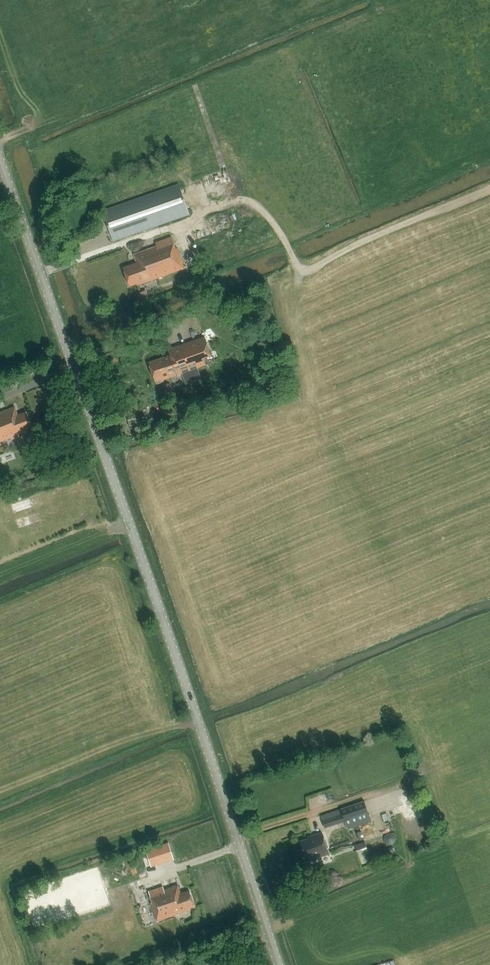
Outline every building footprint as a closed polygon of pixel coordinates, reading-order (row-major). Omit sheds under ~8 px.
[(189,214),(178,184),(102,210),(113,241),(189,214)] [(138,285),(185,268),(178,248),(176,249),(172,237),(156,243),(157,246),(135,254),(138,263),(124,268),(130,285),(137,283),(138,285)] [(147,289),(138,292),(141,302),(150,298),(147,289)] [(214,362),(207,341),(175,352),(176,353),(164,357),(150,362),(156,380),(163,378),(164,379),(214,362)] [(32,427),(26,413),(18,416),(15,407),(0,413),(0,441),(27,431),(26,429),(32,427)] [(345,821),(342,814),(322,820),(325,828),(345,821)] [(345,821),(346,825),(347,829),(369,822),(366,814),(345,821)] [(364,830),(355,832),(358,842),(366,840),(364,830)] [(301,841),(307,859),(314,857),(315,858),(330,853),(322,832),(314,834),(315,836),(301,841)] [(383,837),(383,838),(383,839),(384,840),(384,841),(385,842),(386,843),(387,844),(389,844),(390,844),(391,844),(392,843),(393,843),(394,842),(394,841),(395,840),(395,839),(395,838),(395,837),(394,836),(394,835),(393,834),(392,834),(392,833),(391,833),(389,833),(388,833),(387,833),(386,834),(385,834),(384,835),(384,836),(383,837)] [(101,869),(91,872),(94,881),(104,878),(101,869)] [(189,908),(194,906),(189,891),(181,893),(179,885),(165,889),(163,886),(149,891),(153,902),(151,903),(157,921),(190,910),(189,908)]
